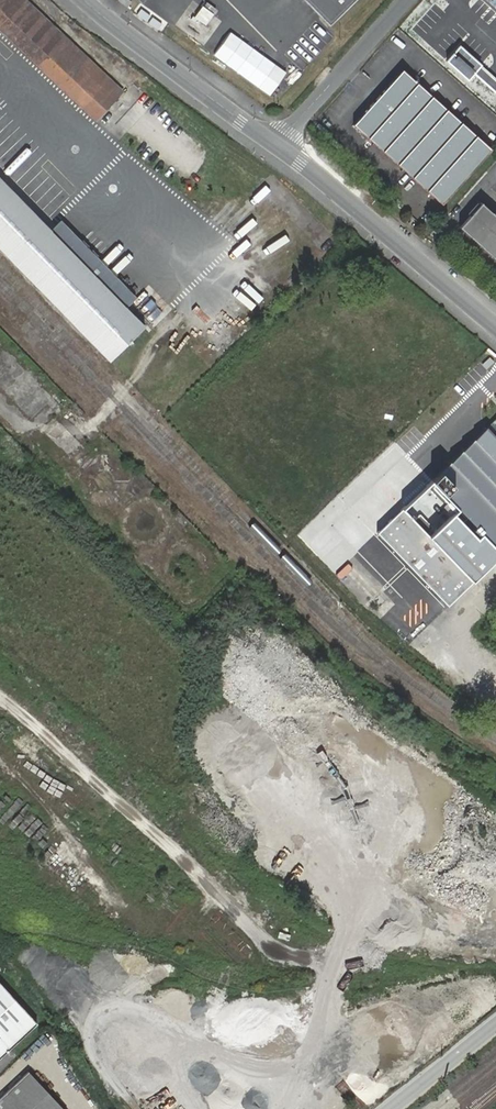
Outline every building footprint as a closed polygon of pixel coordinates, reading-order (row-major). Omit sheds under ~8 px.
[(123,92),(26,0),(0,0),(0,29),(96,120),(123,92)] [(328,22),(351,0),(307,0),(328,22)] [(495,29),(495,11),(485,0),(478,0),(470,9),(493,32),(495,29)] [(202,1),(191,20),(204,27),(214,8),(202,1)] [(467,78),(480,64),(459,46),(453,53),(447,60),(467,78)] [(403,68),(353,123),(442,204),(491,149),(403,68)] [(143,324),(0,178),(0,250),(106,359),(143,324)] [(459,227),(495,260),(495,216),(481,202),(459,227)] [(486,428),(434,479),(495,544),(495,439),(486,428)] [(434,479),(377,534),(446,605),(495,558),(495,544),(434,479)] [(36,1023),(0,985),(0,1057),(36,1023)] [(0,1098),(0,1108),(64,1108),(28,1071),(0,1098)]
